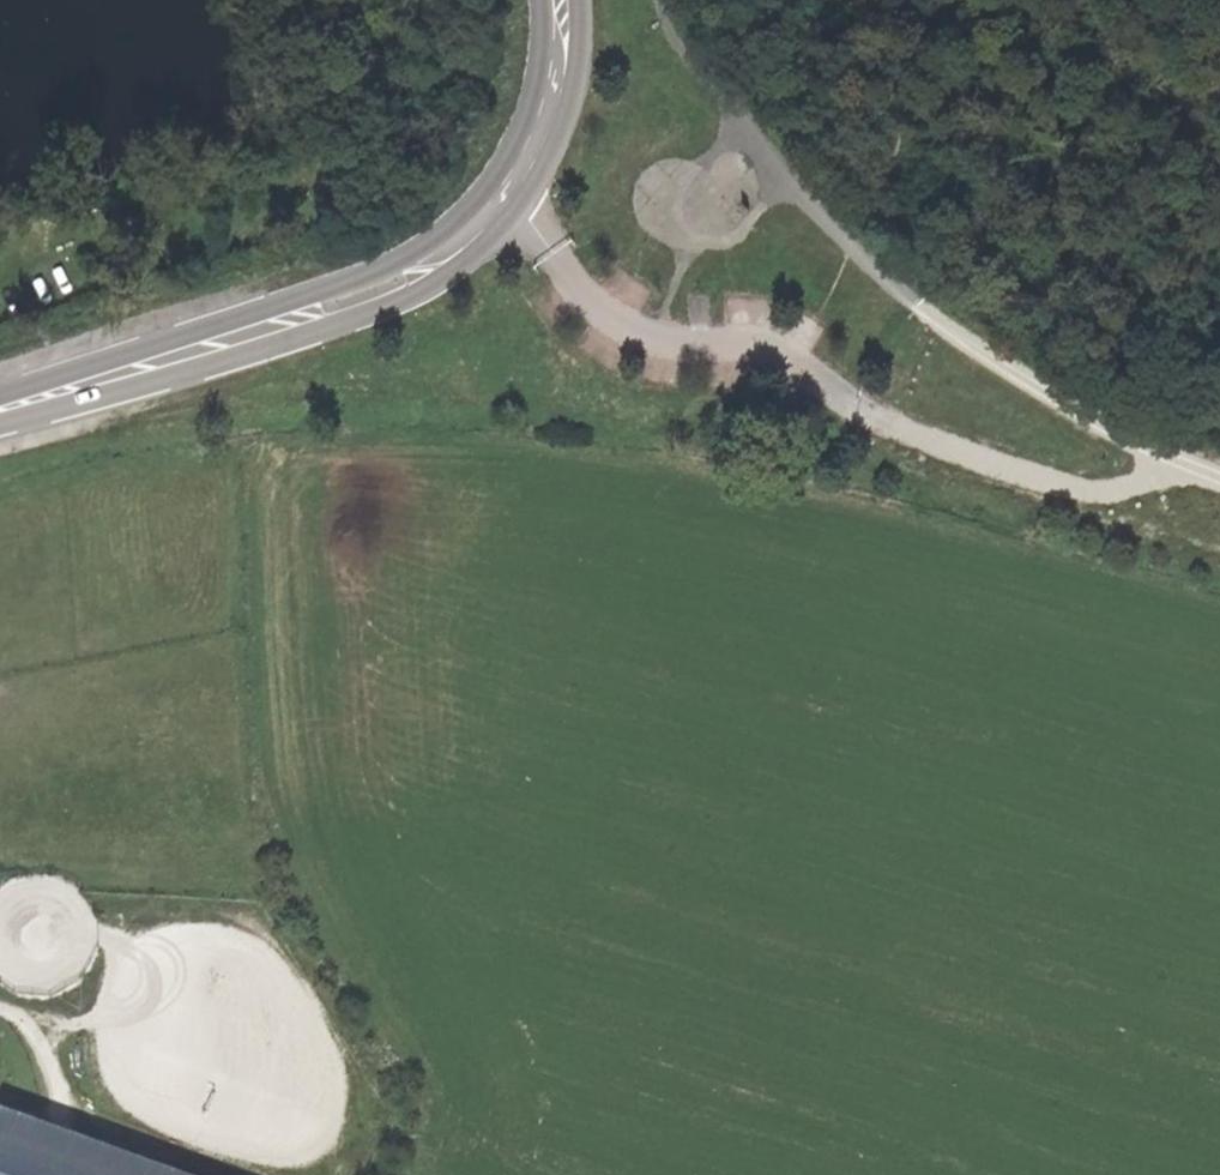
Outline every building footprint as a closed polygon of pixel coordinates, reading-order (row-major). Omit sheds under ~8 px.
[(5,1107),(0,1121),(0,1174),(192,1174),(5,1107)]
